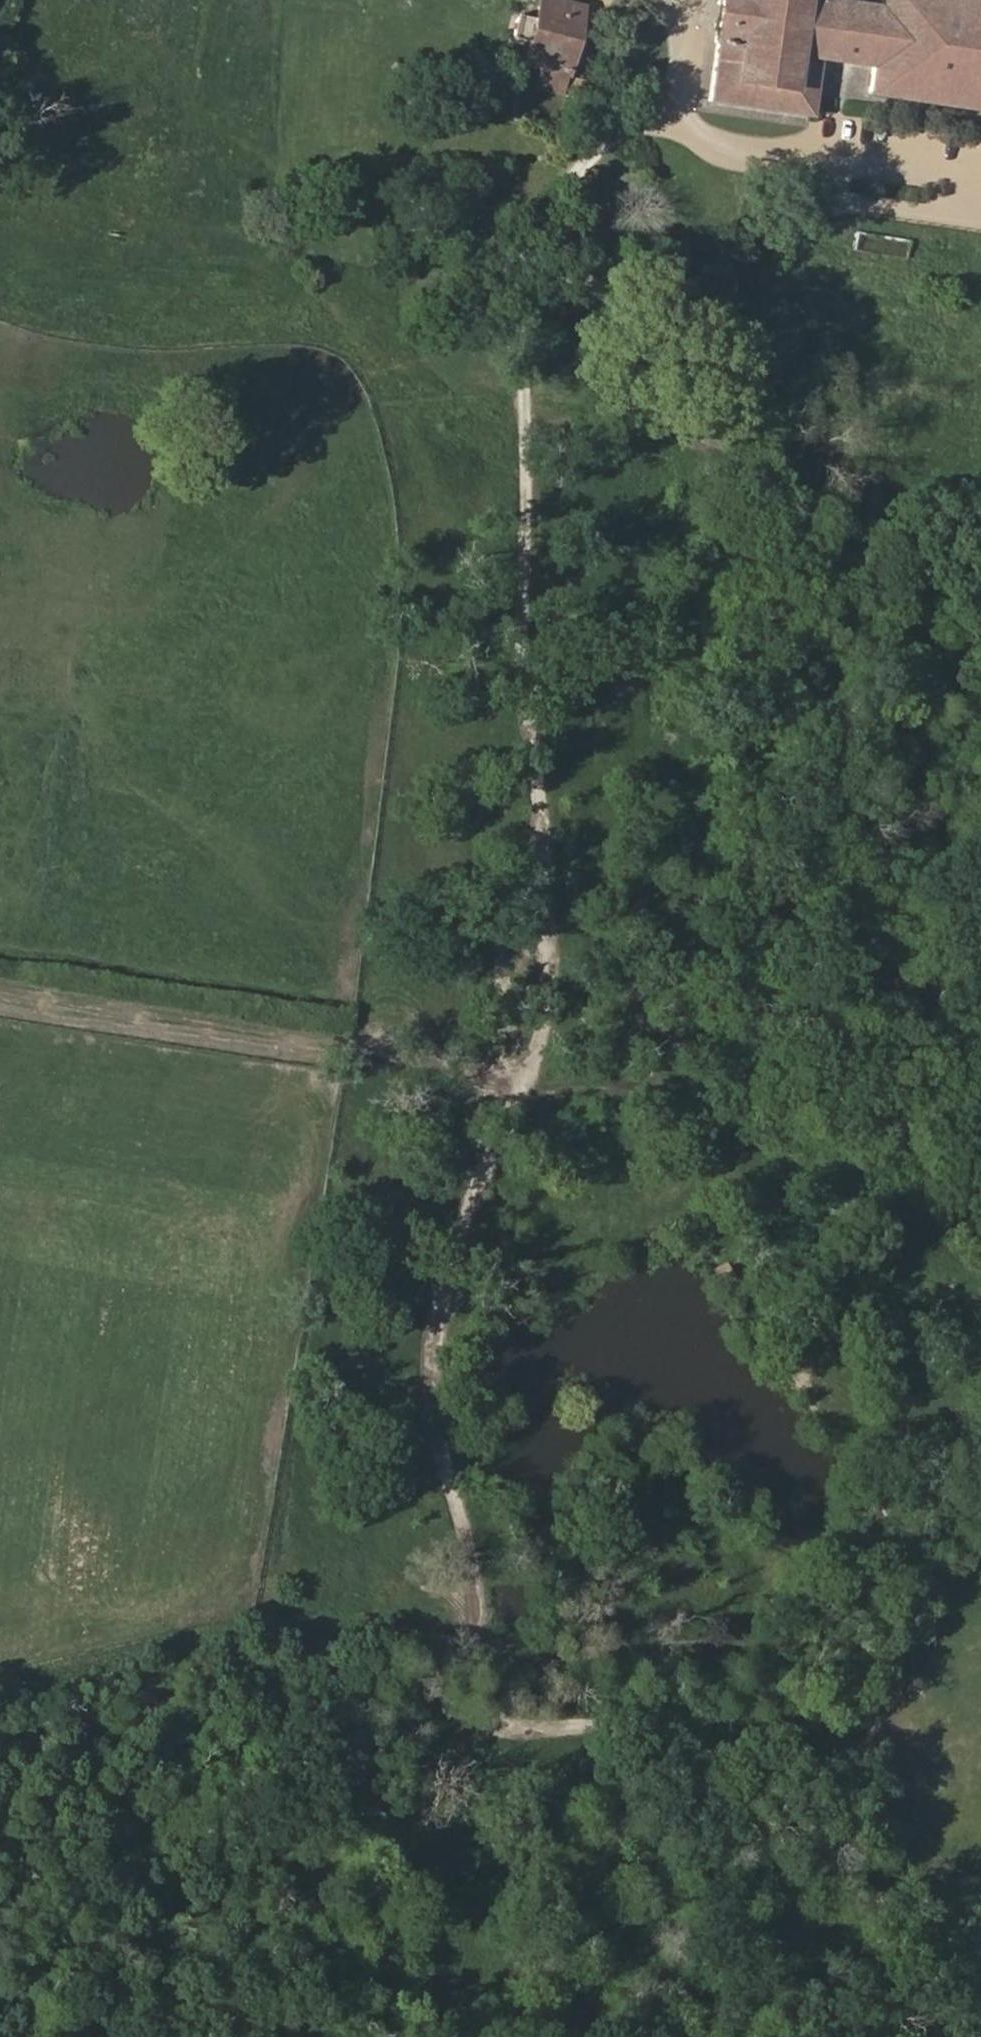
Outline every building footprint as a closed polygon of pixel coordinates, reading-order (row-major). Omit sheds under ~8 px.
[(578,8),(546,0),(539,0),(535,19),(529,43),(524,64),(538,68),(533,88),(557,94),(561,77),(578,8)] [(825,0),(716,0),(713,26),(715,27),(713,42),(716,42),(707,100),(808,115),(816,58),(825,1),(825,0)] [(825,1),(816,58),(871,66),(867,94),(980,111),(980,0),(881,0),(879,10),(825,1)] [(516,14),(510,38),(529,43),(535,19),(516,14)] [(585,104),(590,84),(570,79),(565,99),(585,104)] [(523,99),(522,113),(563,116),(563,101),(523,99)]
